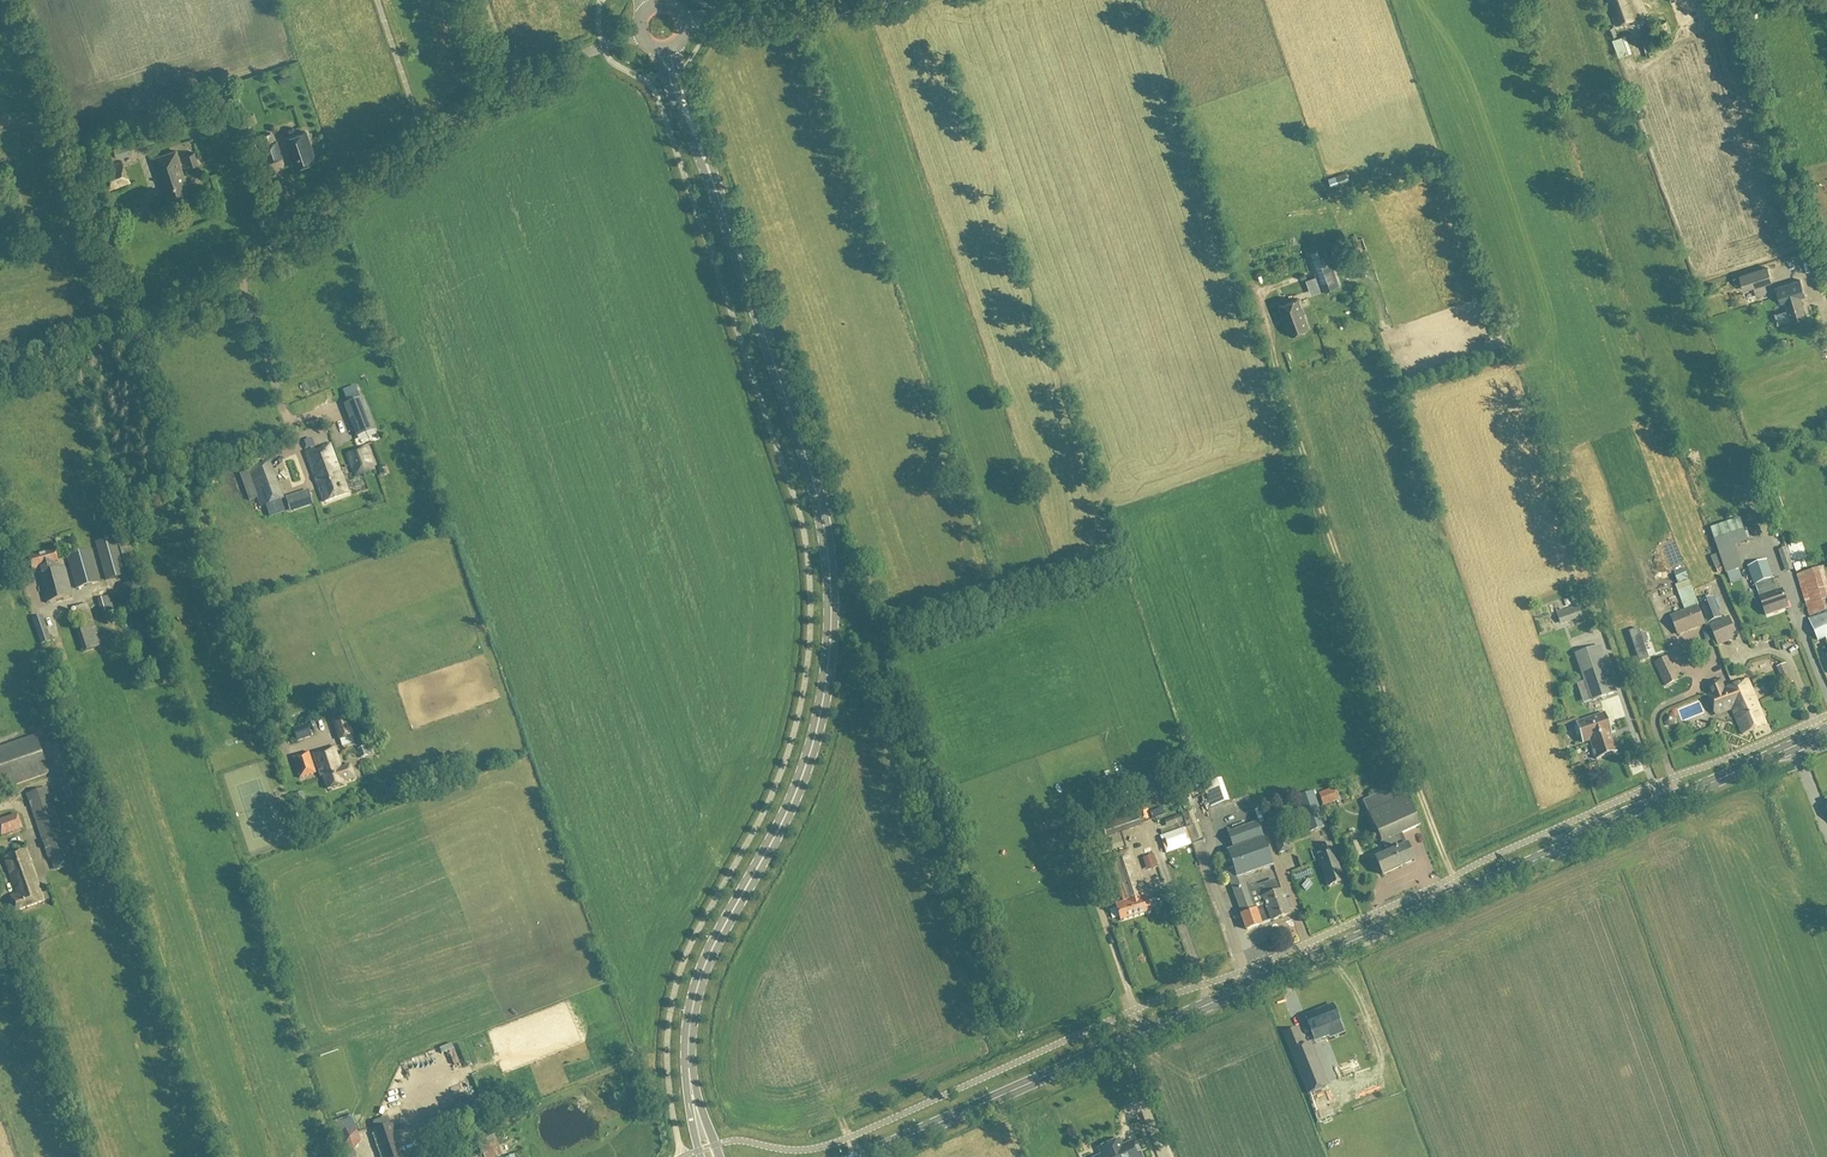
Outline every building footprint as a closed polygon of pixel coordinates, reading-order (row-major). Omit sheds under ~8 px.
[(1679,1),(1670,3),(1672,12),(1681,10),(1679,1)] [(1619,57),(1628,53),(1621,35),(1612,39),(1619,57)] [(1642,65),(1652,61),(1650,55),(1640,59),(1642,65)] [(285,140),(296,169),(316,162),(305,133),(285,140)] [(260,138),(264,147),(261,148),(267,165),(283,159),(278,143),(275,144),(272,134),(260,138)] [(114,150),(118,160),(132,155),(128,145),(114,150)] [(161,178),(169,199),(188,192),(185,183),(186,183),(175,152),(154,160),(160,178),(161,178)] [(185,156),(189,168),(198,165),(194,153),(185,156)] [(108,192),(131,185),(121,162),(99,170),(108,192)] [(1328,180),(1331,188),(1348,183),(1345,174),(1328,180)] [(1324,247),(1306,253),(1320,291),(1338,285),(1324,247)] [(1330,252),(1332,260),(1341,257),(1339,249),(1330,252)] [(1767,267),(1738,277),(1743,292),(1772,283),(1767,267)] [(1781,303),(1785,302),(1791,321),(1806,317),(1800,297),(1804,296),(1799,280),(1776,288),(1781,303)] [(1745,293),(1735,295),(1737,303),(1746,302),(1745,293)] [(1289,336),(1308,329),(1297,299),(1278,306),(1289,336)] [(344,405),(356,436),(374,429),(362,398),(344,405)] [(329,446),(305,455),(323,503),(348,494),(329,446)] [(355,479),(374,471),(365,448),(346,454),(355,479)] [(308,494),(301,496),(286,501),(290,514),(312,506),(308,494)] [(137,573),(126,534),(96,542),(106,581),(126,576),(128,581),(139,578),(137,573)] [(56,551),(30,558),(33,571),(39,569),(47,604),(72,597),(65,569),(61,570),(56,551)] [(89,551),(66,558),(76,589),(98,582),(89,551)] [(1777,593),(1772,580),(1766,562),(1748,568),(1754,586),(1755,586),(1765,617),(1788,609),(1782,591),(1777,593)] [(1796,576),(1809,618),(1826,612),(1826,581),(1823,568),(1796,576)] [(113,610),(110,597),(98,600),(101,613),(113,610)] [(1713,598),(1699,603),(1707,624),(1721,619),(1713,598)] [(88,605),(78,608),(77,613),(81,625),(93,621),(88,605)] [(1558,625),(1574,617),(1568,605),(1552,613),(1558,625)] [(1670,617),(1677,636),(1705,626),(1697,607),(1670,617)] [(1808,620),(1818,643),(1826,640),(1826,643),(1826,645),(1826,614),(1808,620)] [(41,618),(32,620),(41,644),(49,642),(41,618)] [(1725,620),(1709,626),(1718,646),(1733,640),(1725,620)] [(94,624),(75,630),(83,653),(85,653),(88,663),(104,657),(101,647),(94,624)] [(1647,640),(1645,632),(1639,634),(1637,628),(1628,631),(1638,661),(1647,658),(1642,641),(1647,640)] [(1577,654),(1593,700),(1615,692),(1599,646),(1577,654)] [(1678,681),(1673,669),(1667,657),(1654,663),(1665,687),(1678,681)] [(1794,683),(1786,664),(1776,669),(1784,687),(1794,683)] [(1733,687),(1724,691),(1720,681),(1707,686),(1711,696),(1709,697),(1717,716),(1733,710),(1744,736),(1752,732),(1742,708),(1741,708),(1733,687)] [(1748,681),(1733,687),(1741,708),(1742,708),(1752,732),(1767,726),(1748,681)] [(1611,733),(1605,714),(1575,724),(1576,727),(1574,728),(1577,736),(1579,735),(1582,743),(1590,740),(1594,751),(1592,752),(1594,758),(1596,757),(1597,760),(1615,754),(1608,734),(1611,733)] [(353,737),(346,716),(332,721),(339,741),(353,737)] [(1665,726),(1671,727),(1674,723),(1673,717),(1668,716),(1664,722),(1665,726)] [(306,725),(293,730),(298,742),(311,737),(306,725)] [(0,747),(0,791),(48,775),(34,735),(0,747)] [(313,755),(320,778),(323,777),(328,791),(344,786),(343,783),(354,779),(350,766),(341,769),(334,748),(313,755)] [(365,748),(357,751),(361,759),(368,756),(365,748)] [(309,753),(293,758),(299,779),(316,775),(309,753)] [(1622,759),(1629,773),(1636,769),(1629,756),(1622,759)] [(1163,771),(1154,774),(1156,782),(1165,779),(1163,771)] [(1220,779),(1202,786),(1210,809),(1229,802),(1220,779)] [(69,851),(46,788),(26,796),(49,859),(69,851)] [(1388,854),(1406,846),(1401,834),(1419,826),(1407,797),(1401,800),(1396,788),(1363,802),(1381,844),(1383,843),(1388,854)] [(1332,789),(1318,794),(1322,807),(1337,802),(1332,789)] [(1187,792),(1179,795),(1184,810),(1194,807),(1187,792)] [(1296,799),(1308,833),(1325,828),(1313,793),(1296,799)] [(304,797),(294,801),(297,808),(307,805),(304,797)] [(1105,820),(1107,819),(1134,810),(1132,802),(1101,811),(1105,820)] [(1139,826),(1134,810),(1107,819),(1111,835),(1139,826)] [(1,838),(23,830),(17,815),(0,821),(0,835),(1,838)] [(1107,819),(1105,820),(1101,821),(1106,837),(1111,835),(1107,819)] [(1258,824),(1227,835),(1233,849),(1263,839),(1258,824)] [(1197,826),(1186,829),(1191,842),(1202,839),(1197,826)] [(1160,838),(1166,854),(1190,845),(1185,830),(1160,838)] [(1272,839),(1278,854),(1291,850),(1285,834),(1272,839)] [(1242,916),(1241,916),(1246,931),(1290,915),(1288,909),(1292,908),(1289,900),(1285,902),(1282,892),(1279,893),(1275,884),(1263,888),(1266,898),(1263,899),(1266,907),(1255,911),(1243,877),(1273,866),(1264,840),(1220,856),(1242,916)] [(1348,846),(1354,860),(1361,857),(1356,843),(1348,846)] [(1318,858),(1328,887),(1344,882),(1333,853),(1330,845),(1320,849),(1323,857),(1318,858)] [(1407,846),(1406,846),(1388,854),(1375,860),(1382,876),(1414,862),(1407,846)] [(26,850),(3,858),(15,893),(16,895),(10,897),(15,913),(44,903),(26,850)] [(1130,851),(1117,855),(1126,882),(1128,882),(1132,894),(1127,896),(1130,905),(1126,905),(1130,918),(1151,912),(1147,899),(1145,899),(1130,851)] [(1126,882),(1117,855),(1109,857),(1123,903),(1114,905),(1119,921),(1130,918),(1126,905),(1130,905),(1127,896),(1132,894),(1128,882),(1126,882)] [(1153,856),(1143,859),(1146,871),(1157,868),(1153,856)] [(1327,1030),(1340,1025),(1334,1006),(1306,1017),(1311,1031),(1314,1040),(1328,1035),(1327,1030)] [(1296,1029),(1283,1034),(1290,1052),(1303,1047),(1296,1029)] [(1307,1046),(1290,1053),(1307,1094),(1324,1087),(1307,1046)] [(1342,1076),(1338,1065),(1334,1067),(1338,1078),(1342,1076)] [(474,1124),(467,1104),(449,1112),(457,1131),(474,1124)] [(332,1123),(338,1139),(339,1139),(343,1149),(345,1156),(356,1156),(354,1150),(360,1142),(356,1131),(346,1130),(341,1119),(332,1123)] [(382,1156),(402,1156),(391,1127),(374,1133),(382,1156)] [(501,1156),(495,1138),(479,1143),(484,1156),(498,1156),(501,1156)] [(1135,1141),(1122,1147),(1119,1140),(1111,1144),(1111,1146),(1109,1147),(1108,1145),(1098,1149),(1101,1156),(1098,1156),(1142,1156),(1135,1141)]
